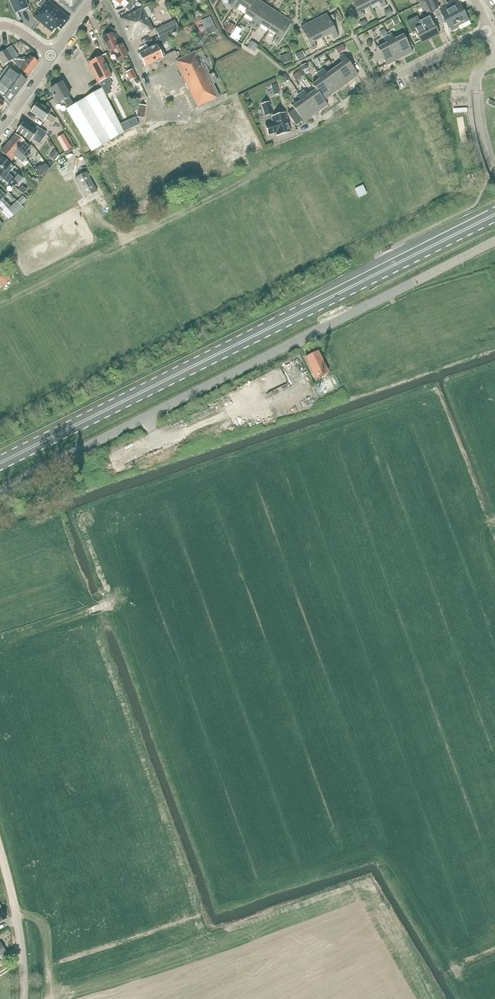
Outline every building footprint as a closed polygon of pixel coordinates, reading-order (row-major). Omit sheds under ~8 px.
[(28,8),(25,0),(9,0),(15,14),(28,8)] [(47,1),(46,0),(41,0),(37,5),(41,8),(33,17),(52,33),(57,28),(60,31),(69,20),(47,1)] [(72,12),(81,0),(56,0),(72,12)] [(136,2),(133,0),(124,0),(128,4),(125,8),(130,12),(133,7),(132,7),(136,2)] [(238,0),(230,0),(231,1),(228,6),(232,9),(238,0)] [(232,9),(235,11),(239,6),(247,11),(255,0),(238,0),(232,9)] [(253,28),(267,7),(256,0),(255,0),(247,11),(244,15),(253,21),(250,26),(253,28)] [(370,7),(366,0),(350,0),(360,19),(364,17),(361,11),(370,7)] [(428,15),(434,12),(428,0),(422,4),(425,11),(428,15)] [(428,0),(434,12),(441,25),(444,24),(448,30),(449,30),(451,32),(458,28),(459,30),(470,25),(459,4),(457,5),(455,0),(453,0),(446,3),(444,0),(428,0)] [(268,31),(279,15),(267,7),(253,28),(257,30),(260,25),(268,31)] [(384,17),(391,13),(388,8),(382,12),(384,17)] [(142,9),(120,19),(127,35),(130,34),(132,40),(153,30),(142,9)] [(338,37),(332,25),(338,22),(334,13),(327,16),(327,15),(314,22),(323,38),(331,34),(334,39),(338,37)] [(279,15),(268,31),(276,36),(273,41),(277,44),(291,23),(279,15)] [(397,16),(392,19),(395,25),(400,22),(397,16)] [(438,35),(431,21),(429,17),(420,22),(417,16),(406,22),(412,33),(415,32),(420,41),(430,36),(431,39),(438,35)] [(178,28),(174,20),(155,30),(159,38),(164,35),(178,28)] [(315,43),(323,38),(314,22),(301,28),(313,50),(317,48),(315,43)] [(229,23),(225,31),(231,35),(235,27),(229,23)] [(213,26),(207,29),(210,34),(216,31),(213,26)] [(237,27),(230,37),(235,40),(242,30),(237,27)] [(122,44),(118,46),(112,34),(102,39),(109,53),(112,51),(117,62),(128,56),(122,44)] [(167,41),(164,35),(159,38),(158,38),(161,44),(167,41)] [(412,52),(403,35),(394,40),(391,35),(387,37),(399,59),(412,52)] [(386,66),(399,59),(387,37),(383,39),(386,44),(377,48),(386,66)] [(247,48),(254,53),(258,48),(250,43),(247,48)] [(176,62),(178,61),(174,52),(165,57),(159,45),(139,55),(145,67),(163,58),(166,65),(170,66),(176,63),(176,62)] [(6,49),(9,54),(14,51),(11,46),(6,49)] [(12,59),(9,54),(6,49),(0,53),(0,60),(4,66),(13,60),(12,59)] [(176,62),(176,63),(198,108),(217,99),(219,97),(213,84),(217,82),(213,74),(209,76),(207,72),(208,72),(206,67),(205,67),(203,64),(206,62),(201,51),(195,54),(195,53),(178,61),(176,62)] [(295,55),(298,62),(305,58),(302,52),(295,55)] [(291,61),(289,54),(280,58),(283,64),(291,61)] [(335,69),(347,84),(358,76),(343,55),(339,58),(343,63),(335,69)] [(30,56),(27,59),(23,57),(22,59),(18,58),(16,56),(12,59),(13,60),(19,67),(21,69),(20,69),(28,76),(38,63),(30,56)] [(111,85),(111,84),(108,78),(111,77),(101,57),(89,63),(102,88),(101,89),(85,99),(74,106),(69,98),(70,97),(62,84),(50,90),(54,96),(53,97),(57,104),(64,101),(69,109),(67,110),(91,152),(124,133),(105,96),(111,93),(108,87),(111,85)] [(26,81),(25,80),(6,66),(1,73),(1,74),(21,89),(26,81)] [(347,84),(335,69),(327,75),(323,70),(320,72),(335,93),(345,85),(347,84)] [(130,81),(136,78),(132,70),(126,73),(130,81)] [(296,81),(302,76),(299,71),(292,76),(296,81)] [(316,91),(324,101),(335,93),(320,72),(316,75),(320,80),(312,86),(316,91)] [(21,89),(1,74),(0,76),(0,84),(16,95),(21,89)] [(271,83),(266,85),(268,94),(274,93),(271,83)] [(16,95),(0,84),(0,95),(11,102),(16,95)] [(304,92),(300,94),(316,115),(323,109),(328,106),(324,101),(316,91),(312,94),(308,97),(304,92)] [(294,110),(289,114),(290,118),(292,120),(295,124),(296,126),(303,121),(304,124),(311,119),(313,117),(314,116),(316,115),(300,94),(297,97),(301,102),(299,103),(293,108),(294,110)] [(261,104),(265,117),(273,115),(269,102),(261,104)] [(37,103),(31,112),(44,121),(45,119),(52,124),(56,120),(48,114),(50,112),(37,103)] [(144,118),(146,106),(138,105),(137,117),(144,118)] [(291,133),(288,122),(286,114),(272,118),(274,124),(266,126),(268,136),(276,134),(277,137),(291,133)] [(128,121),(121,124),(124,132),(131,129),(128,121)] [(37,126),(34,130),(24,123),(17,131),(30,140),(32,138),(35,141),(39,144),(46,134),(45,132),(37,126)] [(15,135),(8,144),(26,159),(30,155),(27,152),(30,148),(15,135)] [(57,138),(65,152),(71,148),(63,135),(57,138)] [(29,162),(26,159),(8,144),(1,152),(11,161),(15,157),(18,160),(22,164),(25,166),(29,163),(29,162)] [(55,160),(58,155),(55,150),(50,157),(55,160)] [(18,183),(20,185),(24,181),(11,170),(13,168),(0,157),(0,168),(18,183)] [(40,165),(35,168),(40,176),(45,173),(40,165)] [(17,183),(18,183),(0,168),(0,179),(2,181),(4,179),(14,187),(17,183)] [(85,198),(97,192),(87,172),(75,179),(85,198)] [(29,183),(35,187),(40,181),(37,178),(35,180),(33,178),(31,179),(28,175),(25,177),(29,183)] [(349,187),(352,197),(361,193),(357,184),(349,187)] [(166,194),(161,196),(161,201),(165,204),(170,202),(170,197),(166,194)] [(17,202),(21,206),(27,200),(23,196),(17,202)] [(23,209),(21,206),(17,202),(8,210),(14,216),(23,209)] [(10,280),(1,267),(0,268),(0,283),(3,286),(10,280)] [(328,373),(324,365),(317,351),(305,357),(316,379),(328,373)]
